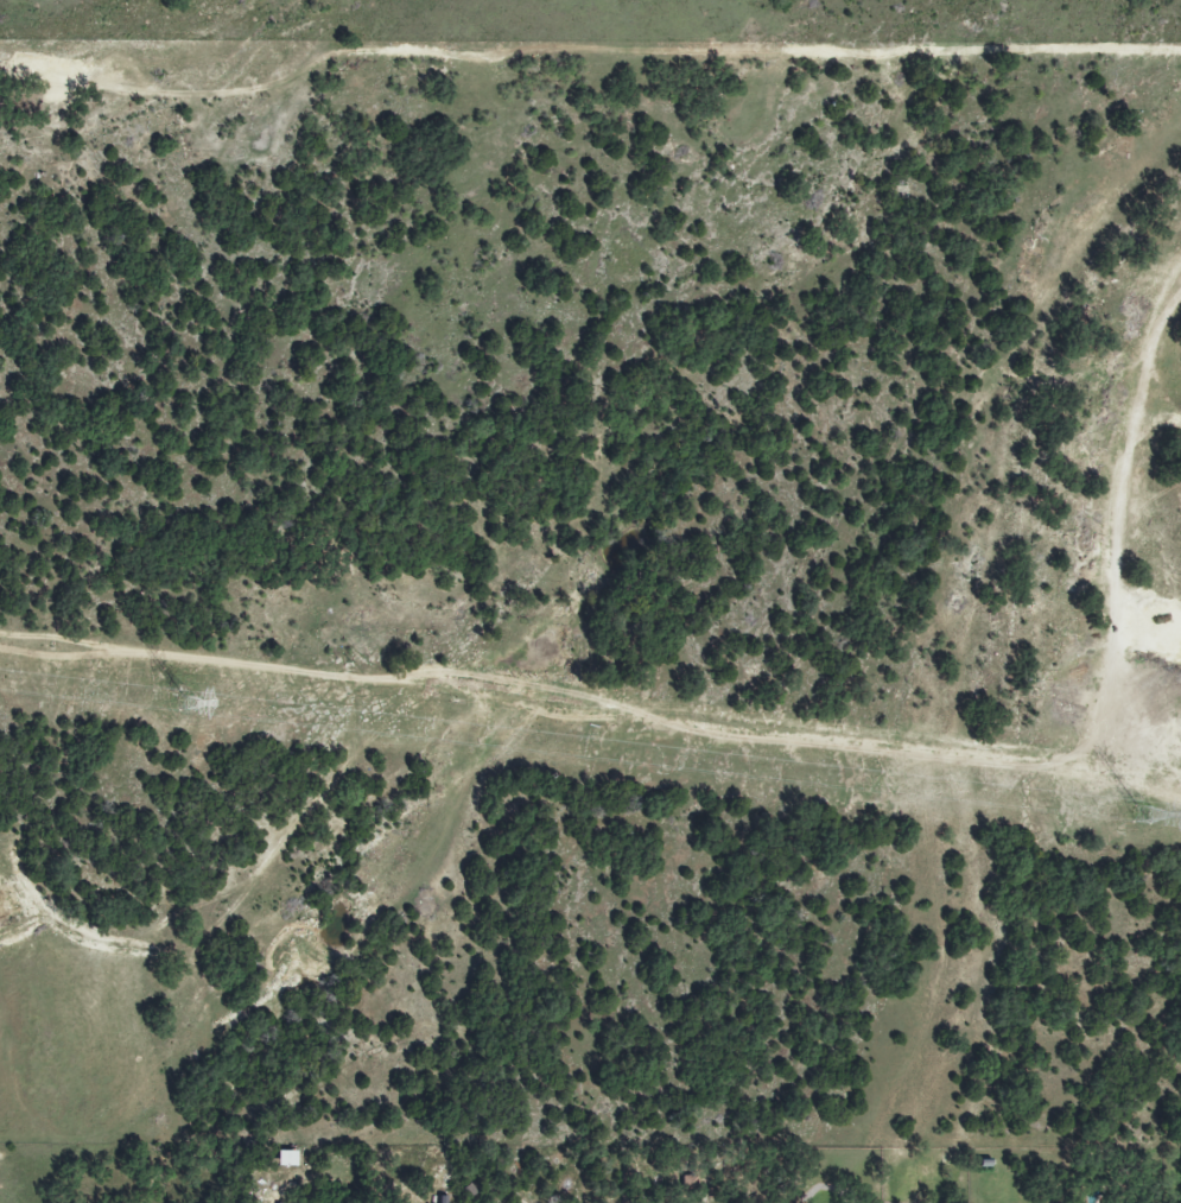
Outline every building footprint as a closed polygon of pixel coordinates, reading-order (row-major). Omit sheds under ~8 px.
[(302,1167),(302,1154),(275,1153),(275,1167),(302,1167)]
